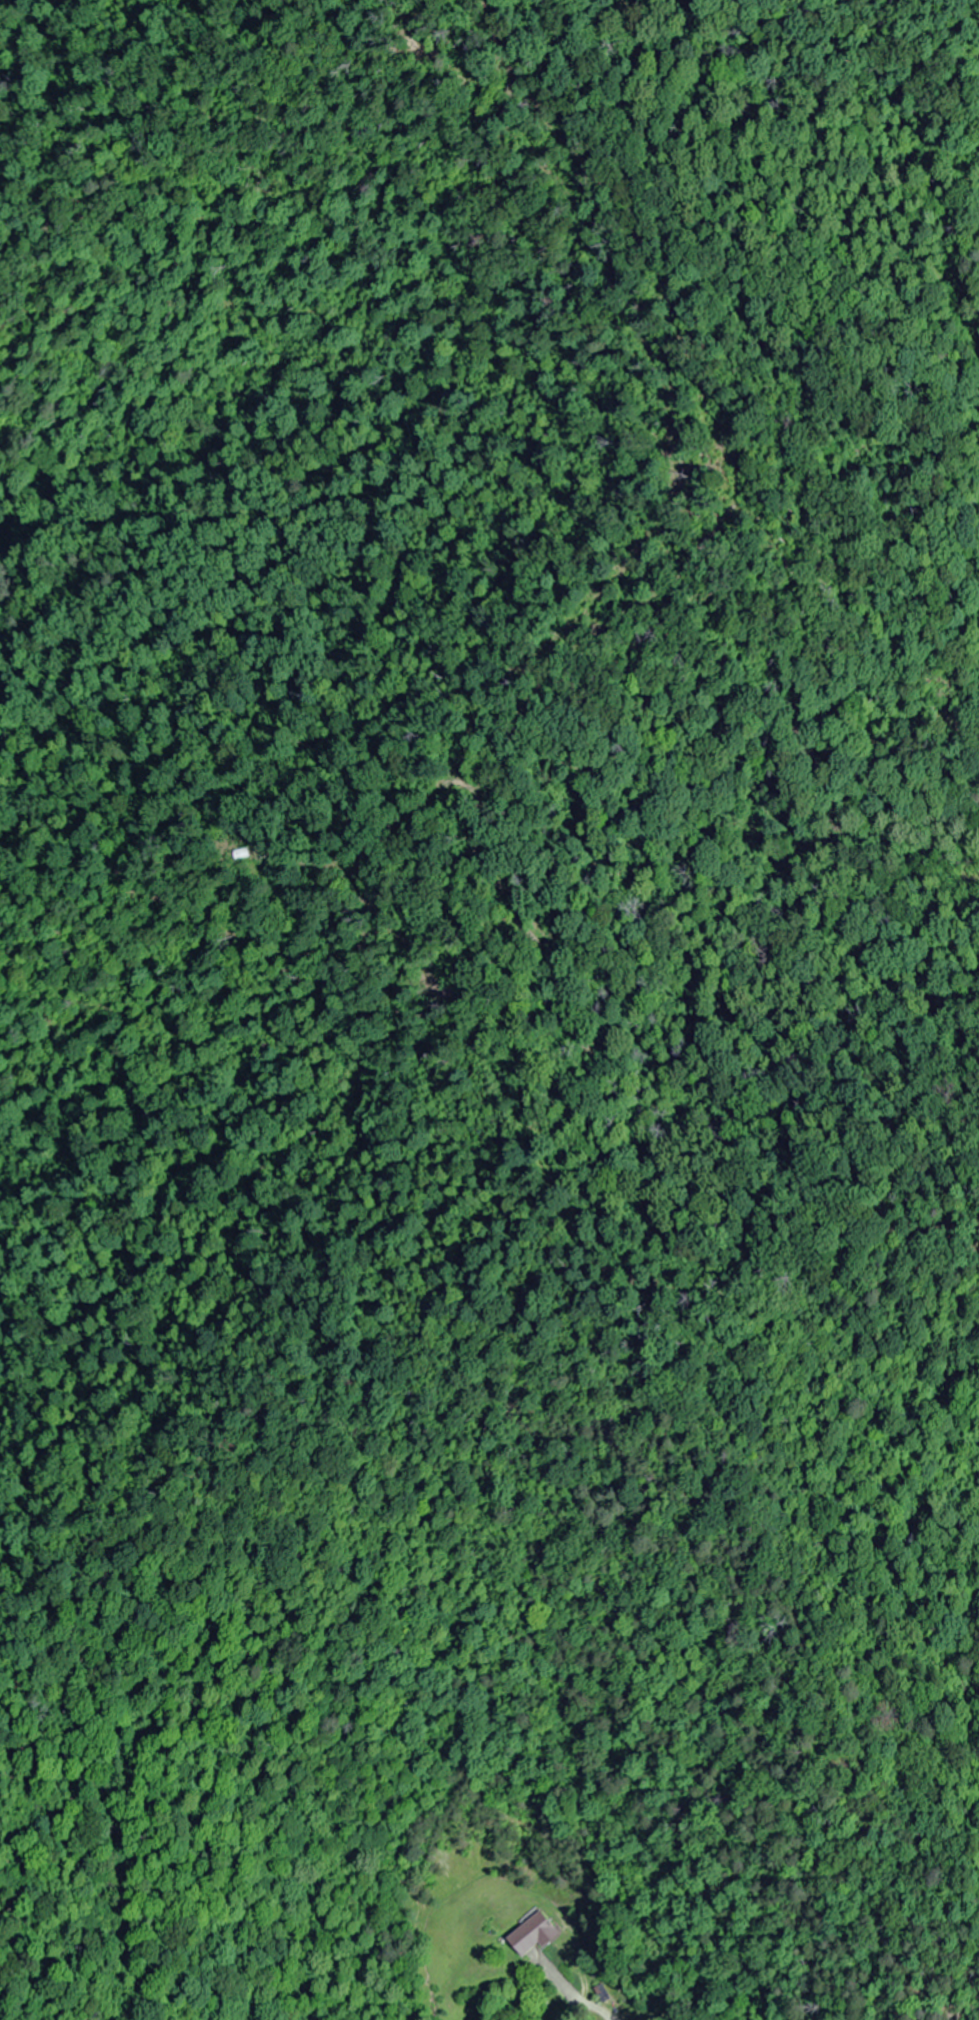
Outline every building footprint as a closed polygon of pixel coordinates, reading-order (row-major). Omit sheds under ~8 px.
[(525,1960),(556,1931),(538,1911),(507,1940),(525,1960)]
